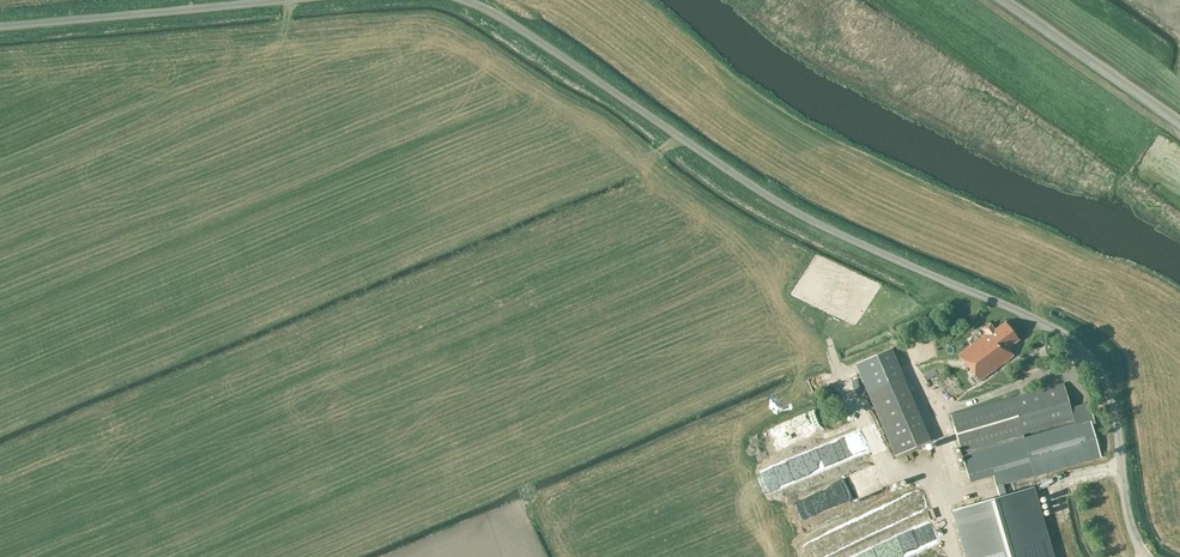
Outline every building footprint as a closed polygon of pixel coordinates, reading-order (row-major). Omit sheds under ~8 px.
[(986,335),(958,354),(977,380),(1012,356),(1007,348),(1017,341),(1005,323),(994,330),(990,324),(982,329),(986,335)] [(913,340),(917,361),(929,359),(928,349),(923,350),(921,339),(913,340)] [(904,340),(892,345),(898,361),(910,356),(904,340)] [(930,441),(891,348),(855,364),(895,456),(930,441)] [(993,474),(996,486),(1034,476),(1101,457),(1091,424),(1094,423),(1089,403),(1070,408),(1063,384),(1027,394),(1006,400),(950,416),(960,452),(961,456),(969,481),(993,474)] [(874,433),(862,408),(851,414),(863,439),(874,433)] [(872,468),(827,487),(834,503),(879,484),(872,468)] [(955,511),(968,556),(1050,556),(1031,489),(955,511)]
